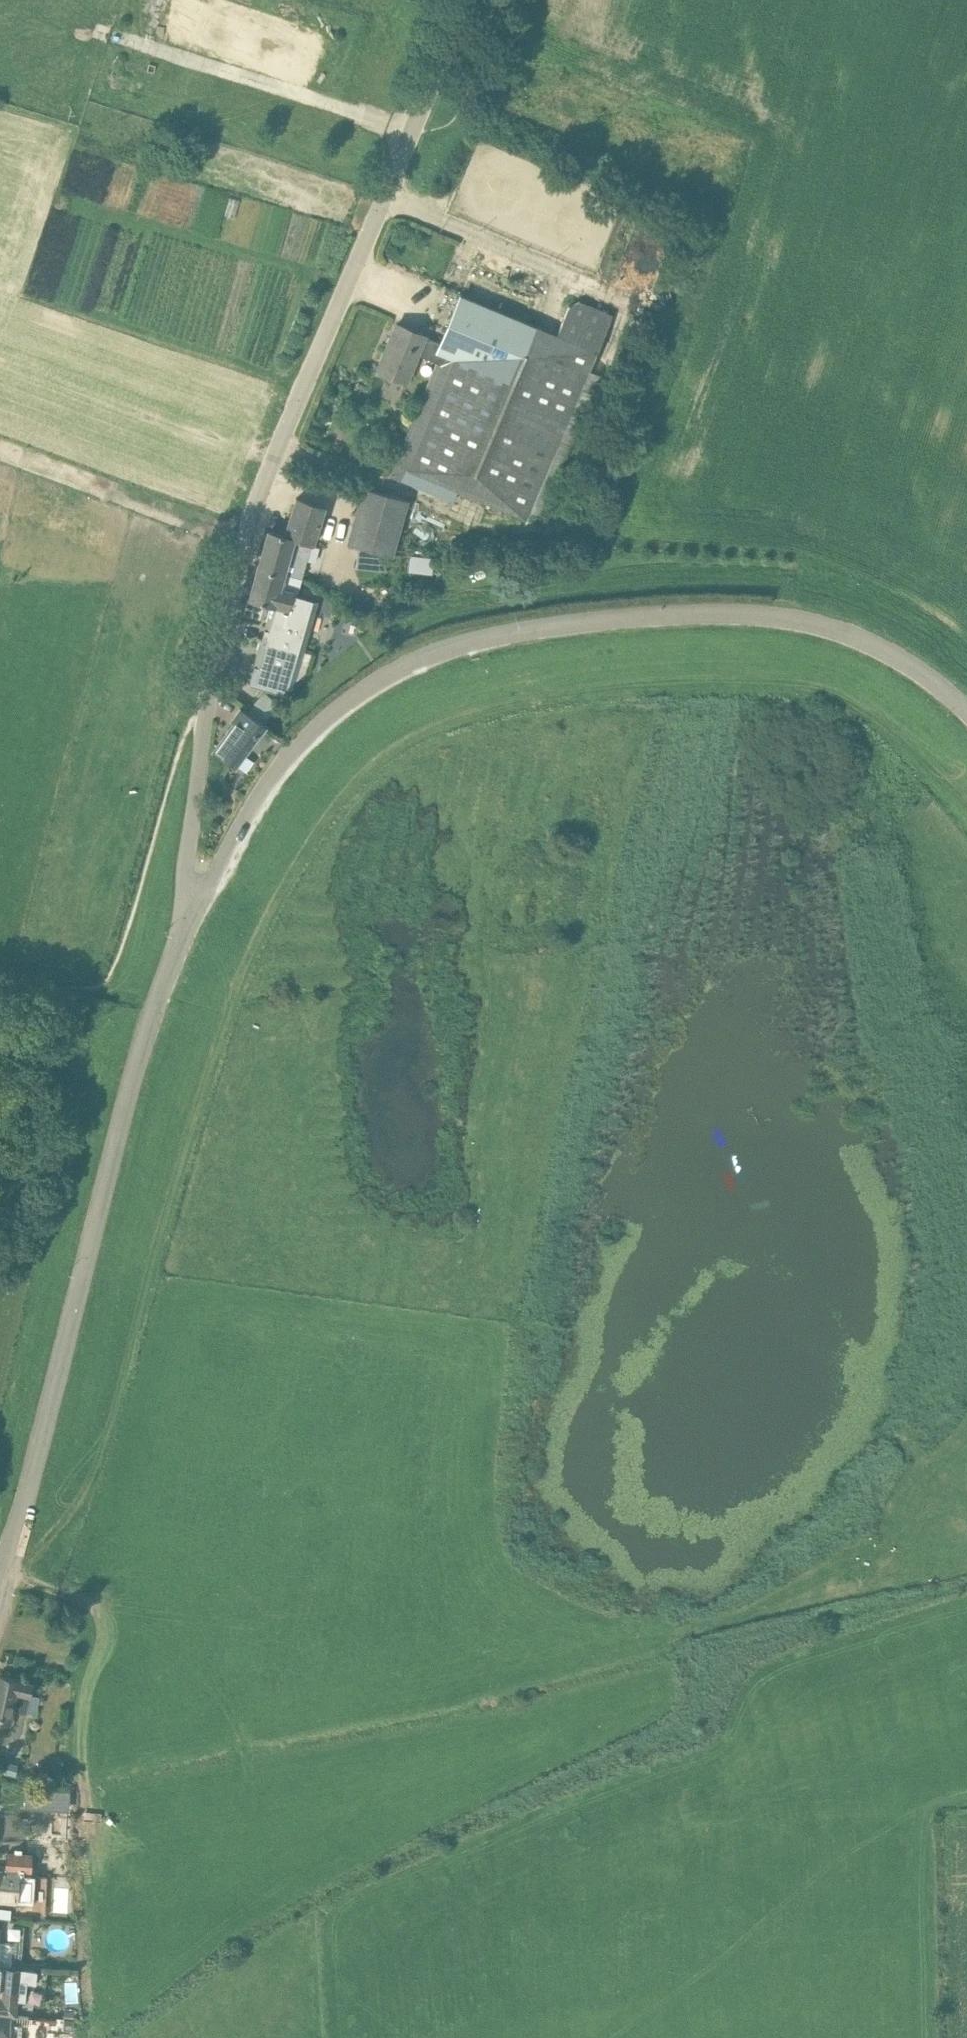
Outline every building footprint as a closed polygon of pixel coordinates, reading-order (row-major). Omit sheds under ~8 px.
[(459,293),(438,343),(435,350),(453,358),(407,468),(526,518),(596,351),(597,351),(613,314),(579,299),(569,303),(557,334),(459,293)] [(406,381),(417,356),(424,337),(426,335),(396,322),(376,369),(406,381)] [(438,343),(424,337),(417,356),(440,365),(453,358),(435,350),(438,343)] [(361,486),(346,542),(393,555),(409,499),(361,486)] [(298,580),(300,581),(311,543),(313,544),(326,505),(295,495),(282,534),(268,530),(257,567),(298,580)] [(433,570),(434,556),(410,554),(409,568),(433,570)] [(298,580),(257,567),(248,597),(271,604),(253,663),(255,664),(249,682),(281,692),(288,686),(293,687),(318,601),(296,595),(300,581),(298,580)] [(263,690),(247,711),(264,724),(280,704),(263,690)] [(233,722),(212,751),(235,767),(265,725),(240,707),(230,720),(233,722)] [(25,1713),(32,1681),(0,1674),(0,1721),(9,1723),(12,1710),(25,1713)] [(59,1789),(41,1788),(39,1807),(57,1808),(59,1789)] [(33,1902),(34,1876),(18,1876),(18,1871),(31,1872),(32,1853),(6,1851),(6,1867),(0,1866),(0,1901),(33,1902)] [(20,1966),(24,1924),(12,1923),(12,1919),(3,1918),(2,1928),(0,1928),(0,1964),(20,1966)] [(17,2014),(33,2015),(36,1967),(0,1965),(0,2013),(17,2014)] [(75,2020),(76,2011),(63,2010),(63,2020),(75,2020)] [(7,2034),(10,2034),(11,2014),(0,2013),(0,2037),(6,2037),(7,2034)]
